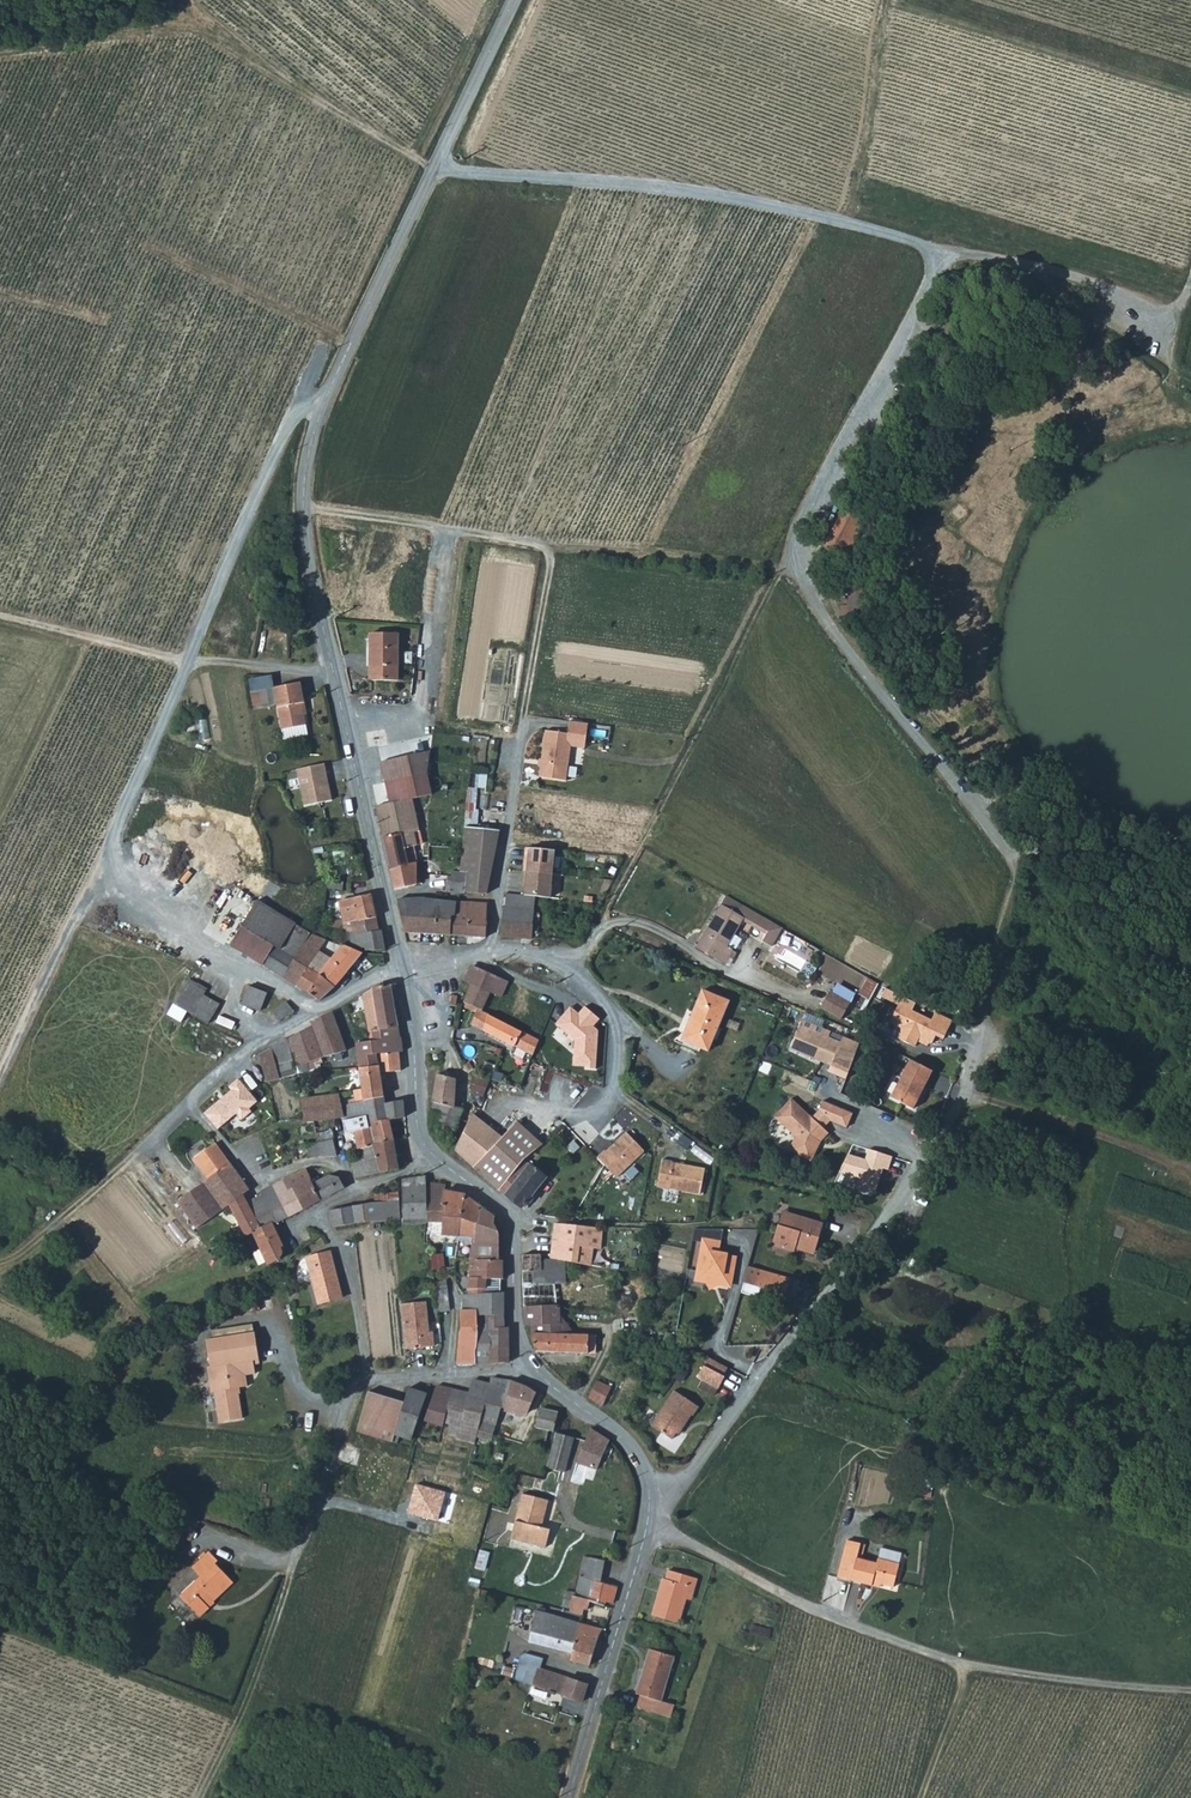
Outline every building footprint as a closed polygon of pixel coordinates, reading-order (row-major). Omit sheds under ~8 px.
[(844,506),(824,546),(848,558),(867,517),(844,506)] [(862,583),(845,585),(849,614),(866,612),(862,583)] [(399,678),(399,636),(370,635),(370,672),(399,678)] [(370,682),(399,683),(399,678),(370,672),(370,682)] [(306,704),(301,684),(273,689),(283,731),(307,726),(302,705),(306,704)] [(568,734),(545,731),(539,777),(566,781),(571,747),(585,749),(588,724),(570,721),(568,734)] [(430,752),(383,760),(392,802),(378,805),(392,870),(418,864),(416,846),(418,846),(418,842),(423,841),(412,799),(433,793),(428,773),(430,752)] [(327,763),(300,768),(308,804),(335,799),(327,763)] [(486,788),(488,772),(472,770),(467,823),(476,824),(480,787),(486,788)] [(466,827),(463,857),(494,859),(500,831),(466,827)] [(557,852),(529,850),(524,894),(531,895),(537,895),(553,896),(557,852)] [(461,872),(469,873),(467,892),(487,894),(494,859),(463,857),(461,872)] [(392,870),(397,890),(418,885),(418,864),(392,870)] [(451,888),(451,892),(459,893),(467,893),(467,892),(469,873),(461,872),(453,871),(452,877),(452,884),(451,888)] [(443,876),(443,883),(452,884),(452,877),(443,876)] [(343,927),(347,927),(358,925),(358,930),(379,929),(376,915),(372,893),(340,900),(345,922),(330,918),(328,923),(343,927)] [(524,894),(512,893),(508,893),(506,907),(505,907),(503,936),(539,938),(540,917),(535,916),(537,895),(531,895),(524,894)] [(732,955),(736,958),(740,951),(729,945),(746,917),(752,906),(730,893),(699,946),(727,963),(732,955)] [(399,900),(405,932),(451,934),(453,915),(457,915),(458,901),(422,896),(399,900)] [(231,943),(282,975),(311,934),(258,900),(231,943)] [(453,915),(451,934),(487,936),(489,902),(458,901),(457,915),(453,915)] [(746,917),(770,930),(776,919),(752,906),(746,917)] [(765,938),(774,943),(785,924),(776,919),(770,930),(765,938)] [(347,927),(347,944),(367,945),(367,948),(386,948),(383,929),(379,929),(358,930),(358,925),(347,927)] [(321,950),(328,940),(312,933),(311,934),(282,975),(298,985),(309,968),(321,950)] [(334,958),(321,950),(309,968),(337,986),(365,950),(344,944),(334,958)] [(481,1008),(484,1010),(493,991),(503,997),(510,981),(474,966),(467,981),(473,984),(466,1002),(481,1008)] [(309,968),(298,985),(321,1000),(337,986),(309,968)] [(866,977),(858,993),(869,999),(878,983),(866,977)] [(250,985),(261,990),(264,983),(253,978),(250,985)] [(174,999),(173,1004),(192,1014),(204,995),(207,991),(186,979),(174,999)] [(263,991),(268,993),(271,986),(264,983),(261,990),(250,985),(247,992),(261,998),(263,991)] [(374,1031),(376,1042),(359,1043),(361,1066),(382,1064),(381,1053),(401,1051),(403,1051),(405,1051),(392,985),(375,988),(364,995),(371,1031),(374,1031)] [(853,1000),(832,988),(823,1004),(844,1016),(853,1000)] [(702,990),(693,1012),(687,1010),(675,1041),(682,1044),(683,1040),(708,1050),(728,1000),(702,990)] [(261,998),(247,992),(243,1003),(261,1010),(265,1002),(261,998)] [(192,1014),(207,1024),(219,1004),(204,995),(192,1014)] [(274,1011),(280,1019),(295,1008),(287,1000),(274,1011)] [(348,1014),(358,1008),(354,1000),(344,1006),(348,1014)] [(931,1017),(899,1000),(889,1018),(901,1024),(896,1033),(913,1042),(916,1037),(918,1034),(927,1039),(930,1041),(934,1033),(942,1037),(948,1027),(931,1017)] [(596,1066),(597,1031),(594,1026),(600,1019),(585,1006),(578,1013),(570,1006),(555,1024),(574,1040),(573,1065),(596,1066)] [(534,1055),(540,1040),(491,1014),(491,1013),(484,1010),(481,1008),(473,1023),(516,1046),(520,1039),(526,1043),(523,1050),(534,1055)] [(931,1017),(948,1027),(952,1019),(935,1010),(931,1017)] [(326,1055),(346,1050),(332,1012),(314,1021),(326,1055)] [(861,1043),(803,1020),(791,1050),(832,1066),(835,1059),(853,1067),(861,1043)] [(314,1027),(325,1056),(326,1055),(314,1021),(312,1021),(314,1027)] [(290,1038),(302,1064),(325,1056),(314,1027),(290,1038)] [(927,1039),(918,1034),(916,1037),(926,1042),(927,1039)] [(281,1074),(280,1068),(297,1064),(288,1035),(272,1044),(273,1046),(259,1053),(265,1078),(281,1074)] [(385,1096),(382,1072),(403,1069),(401,1051),(381,1053),(382,1064),(361,1066),(360,1066),(361,1088),(353,1088),(354,1101),(385,1096)] [(933,1070),(911,1058),(891,1095),(913,1107),(933,1070)] [(490,1080),(493,1073),(487,1070),(484,1077),(490,1080)] [(465,1107),(455,1105),(457,1077),(439,1073),(434,1111),(439,1112),(461,1117),(465,1107)] [(232,1090),(205,1114),(220,1131),(239,1115),(243,1121),(253,1112),(251,1109),(260,1102),(240,1079),(230,1087),(232,1090)] [(344,1116),(345,1118),(368,1114),(371,1123),(406,1116),(404,1099),(385,1102),(385,1096),(354,1101),(342,1104),(341,1102),(323,1102),(325,1094),(305,1095),(307,1119),(344,1116)] [(812,1118),(791,1099),(774,1117),(796,1137),(789,1151),(811,1162),(818,1148),(817,1142),(820,1142),(828,1133),(823,1128),(812,1118)] [(853,1113),(823,1101),(819,1110),(830,1121),(846,1128),(853,1113)] [(830,1121),(819,1110),(812,1118),(823,1128),(830,1121)] [(439,1112),(436,1121),(457,1125),(461,1117),(439,1112)] [(360,1148),(395,1139),(392,1124),(407,1121),(406,1116),(371,1123),(368,1114),(345,1118),(348,1131),(357,1129),(356,1131),(359,1148),(360,1148)] [(457,1149),(475,1166),(503,1139),(492,1129),(494,1127),(474,1114),(457,1149)] [(323,1127),(322,1119),(314,1120),(315,1128),(323,1127)] [(307,1121),(309,1135),(316,1134),(315,1128),(314,1120),(307,1121)] [(436,1121),(433,1130),(452,1137),(457,1125),(436,1121)] [(526,1160),(543,1144),(520,1122),(503,1139),(475,1166),(502,1190),(526,1160)] [(647,1151),(628,1132),(598,1157),(618,1178),(647,1151)] [(336,1137),(317,1141),(301,1145),(303,1153),(310,1152),(311,1157),(338,1154),(336,1137)] [(360,1148),(362,1155),(364,1161),(380,1158),(384,1171),(400,1168),(395,1139),(360,1148)] [(217,1213),(251,1190),(218,1144),(208,1146),(194,1156),(210,1178),(195,1188),(217,1213)] [(864,1158),(848,1154),(842,1174),(858,1179),(856,1189),(875,1193),(884,1167),(889,1169),(892,1155),(868,1149),(864,1158)] [(380,1158),(364,1161),(362,1155),(352,1158),(357,1177),(384,1171),(380,1158)] [(524,1207),(548,1176),(526,1160),(502,1190),(524,1207)] [(706,1169),(664,1160),(659,1187),(702,1196),(706,1169)] [(290,1191),(297,1188),(313,1181),(308,1169),(285,1180),(290,1191)] [(321,1199),(345,1187),(341,1177),(332,1174),(314,1183),(321,1199)] [(431,1243),(432,1243),(437,1243),(437,1236),(462,1235),(462,1221),(464,1208),(467,1195),(446,1189),(447,1184),(429,1182),(429,1176),(405,1178),(405,1222),(429,1221),(431,1243)] [(285,1180),(275,1185),(290,1215),(306,1207),(297,1188),(290,1191),(285,1180)] [(313,1181),(297,1188),(306,1207),(321,1199),(314,1183),(313,1181)] [(277,1222),(290,1215),(275,1185),(263,1191),(264,1194),(277,1221),(277,1222)] [(195,1188),(179,1199),(197,1226),(217,1213),(195,1188)] [(250,1201),(263,1227),(273,1222),(277,1221),(264,1194),(250,1201)] [(474,1242),(473,1258),(501,1259),(500,1233),(494,1223),(496,1216),(467,1195),(464,1208),(462,1221),(462,1235),(461,1240),(474,1242)] [(248,1196),(233,1204),(248,1234),(254,1231),(263,1227),(250,1201),(248,1196)] [(389,1226),(389,1218),(395,1218),(401,1217),(401,1200),(371,1202),(354,1205),(357,1222),(375,1219),(376,1228),(389,1226)] [(331,1210),(334,1224),(357,1222),(354,1205),(331,1210)] [(784,1224),(823,1232),(826,1221),(788,1210),(784,1224)] [(254,1231),(262,1246),(280,1236),(273,1222),(263,1227),(254,1231)] [(572,1261),(600,1265),(603,1227),(557,1223),(553,1258),(572,1261)] [(774,1243),(797,1250),(800,1242),(818,1248),(823,1232),(784,1224),(780,1223),(774,1243)] [(280,1236),(262,1246),(271,1263),(282,1257),(282,1256),(284,1251),(283,1246),(285,1245),(280,1236)] [(704,1238),(698,1269),(703,1269),(708,1281),(710,1287),(719,1283),(729,1285),(731,1275),(733,1275),(737,1254),(720,1251),(722,1241),(704,1238)] [(343,1297),(331,1250),(307,1256),(318,1303),(343,1297)] [(558,1283),(572,1284),(572,1261),(553,1258),(547,1258),(547,1254),(524,1254),(524,1284),(543,1284),(543,1282),(558,1283)] [(475,1277),(473,1292),(502,1291),(502,1277),(505,1277),(504,1259),(501,1259),(473,1258),(467,1257),(466,1265),(472,1265),(471,1277),(475,1277)] [(750,1265),(741,1292),(786,1306),(794,1279),(750,1265)] [(698,1269),(696,1279),(708,1281),(703,1269),(698,1269)] [(437,1281),(439,1295),(450,1294),(448,1280),(437,1281)] [(559,1304),(558,1283),(543,1282),(543,1284),(524,1284),(526,1305),(559,1304)] [(506,1291),(502,1291),(473,1292),(467,1292),(467,1309),(478,1309),(479,1314),(490,1314),(506,1314),(506,1291)] [(439,1295),(441,1311),(452,1310),(450,1294),(439,1295)] [(400,1305),(406,1349),(434,1346),(428,1302),(400,1305)] [(527,1324),(532,1324),(534,1324),(563,1322),(562,1312),(562,1304),(559,1304),(526,1305),(527,1324)] [(477,1349),(479,1349),(479,1314),(478,1309),(467,1309),(463,1309),(463,1329),(461,1334),(459,1364),(478,1363),(477,1349)] [(562,1312),(563,1322),(534,1324),(534,1332),(577,1333),(563,1312),(562,1312)] [(507,1327),(491,1327),(490,1314),(479,1314),(479,1349),(477,1349),(478,1363),(494,1362),(493,1345),(511,1344),(510,1327),(507,1327)] [(506,1314),(490,1314),(491,1327),(507,1327),(506,1314)] [(264,1358),(260,1330),(211,1338),(215,1365),(212,1365),(215,1379),(217,1379),(224,1420),(248,1417),(244,1392),(242,1392),(241,1385),(252,1384),(251,1374),(260,1372),(258,1359),(264,1358)] [(597,1350),(598,1334),(577,1333),(534,1332),(539,1351),(590,1352),(597,1350)] [(511,1344),(493,1345),(494,1362),(511,1360),(511,1344)] [(711,1357),(706,1365),(725,1375),(729,1368),(711,1357)] [(705,1365),(699,1377),(720,1388),(726,1376),(725,1375),(706,1365),(705,1365)] [(489,1404),(508,1408),(513,1380),(494,1376),(493,1382),(489,1404)] [(460,1435),(459,1437),(478,1442),(479,1436),(494,1440),(498,1425),(483,1421),(487,1404),(489,1404),(493,1382),(478,1380),(476,1392),(455,1388),(446,1421),(454,1423),(451,1433),(460,1435)] [(508,1409),(521,1412),(527,1385),(524,1383),(513,1380),(508,1408),(508,1409)] [(606,1404),(614,1386),(600,1380),(592,1396),(606,1404)] [(439,1385),(427,1419),(445,1425),(446,1421),(455,1388),(439,1385)] [(527,1385),(521,1412),(528,1414),(530,1411),(540,1391),(527,1385)] [(414,1439),(430,1392),(411,1386),(406,1401),(397,1434),(414,1439)] [(375,1435),(388,1396),(371,1390),(359,1430),(375,1435)] [(701,1407),(676,1390),(653,1425),(673,1439),(680,1429),(683,1431),(701,1407)] [(397,1434),(406,1401),(388,1396),(375,1435),(395,1441),(397,1434)] [(558,1429),(562,1413),(544,1408),(539,1425),(558,1429)] [(581,1461),(602,1467),(613,1439),(594,1427),(581,1461)] [(569,1471),(577,1437),(560,1432),(551,1467),(569,1471)] [(506,1461),(509,1454),(500,1451),(498,1458),(506,1461)] [(513,1537),(548,1547),(553,1528),(542,1525),(543,1521),(546,1522),(551,1499),(525,1492),(520,1511),(513,1537)] [(177,1535),(185,1539),(191,1542),(196,1530),(182,1523),(177,1535)] [(182,1546),(185,1539),(177,1535),(173,1542),(182,1546)] [(215,1563),(218,1561),(209,1551),(192,1567),(201,1576),(180,1595),(200,1617),(234,1583),(215,1563)] [(582,1576),(604,1581),(607,1559),(585,1555),(582,1576)] [(880,1556),(879,1560),(858,1555),(853,1578),(874,1583),(875,1578),(896,1583),(901,1561),(880,1556)] [(670,1572),(690,1579),(691,1576),(671,1570),(670,1572)] [(670,1572),(668,1579),(665,1578),(660,1595),(686,1605),(688,1599),(692,1586),(689,1585),(690,1579),(670,1572)] [(621,1586),(605,1581),(604,1581),(582,1576),(577,1596),(609,1604),(609,1601),(617,1603),(621,1586)] [(692,1586),(688,1599),(694,1601),(699,1583),(690,1579),(689,1585),(692,1586)] [(577,1596),(576,1595),(575,1595),(571,1611),(584,1614),(583,1616),(604,1622),(609,1604),(577,1596)] [(654,1615),(681,1623),(686,1605),(660,1595),(654,1615)] [(538,1609),(532,1641),(575,1652),(582,1621),(538,1609)] [(592,1664),(604,1627),(582,1621),(575,1652),(573,1658),(592,1664)] [(527,1655),(528,1648),(515,1647),(514,1654),(527,1655)] [(679,1655),(654,1648),(644,1681),(667,1686),(679,1655)] [(534,1684),(585,1700),(591,1682),(574,1675),(540,1665),(538,1672),(529,1669),(526,1677),(535,1679),(534,1684)] [(662,1699),(667,1686),(644,1681),(641,1693),(644,1694),(662,1699)] [(659,1711),(662,1699),(644,1694),(641,1705),(659,1711)]
